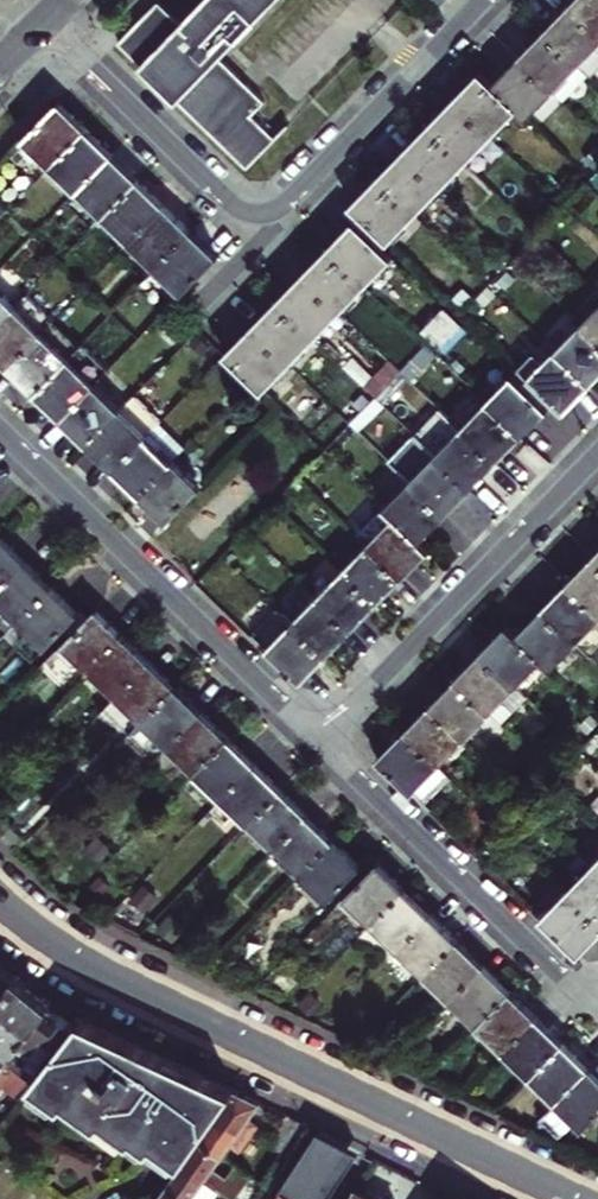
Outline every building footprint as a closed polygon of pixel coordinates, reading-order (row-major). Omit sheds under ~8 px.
[(280,0),(209,0),(183,28),(158,3),(119,43),(248,167),(276,139),(251,115),(265,101),(223,59),(280,0)] [(433,13),(445,0),(419,0),(433,13)] [(597,37),(597,0),(571,0),(565,6),(597,37)] [(539,32),(583,74),(597,58),(597,37),(565,6),(553,18),(539,32)] [(583,74),(539,32),(526,46),(514,59),(547,91),(557,100),(583,74)] [(521,118),(547,91),(514,59),(502,70),(487,85),(511,108),(521,118)] [(511,108),(487,85),(476,75),(465,85),(450,101),(485,135),(511,108)] [(485,135),(450,101),(439,112),(426,126),(461,160),(485,135)] [(56,164),(86,133),(71,118),(61,108),(30,140),(56,164)] [(461,160),(426,126),(414,139),(399,154),(434,188),(461,160)] [(99,145),(86,133),(56,164),(82,189),(113,159),(99,145)] [(373,181),(408,215),(434,188),(399,154),(387,167),(373,181)] [(109,215),(139,184),(125,170),(113,159),(82,189),(109,215)] [(360,194),(347,208),(383,241),(408,215),(373,181),(360,194)] [(136,241),(167,210),(152,196),(139,184),(109,215),(136,241)] [(167,210),(136,241),(162,266),(192,235),(177,220),(167,210)] [(389,261),(354,228),(341,242),(329,253),(363,286),(389,261)] [(203,246),(192,235),(162,266),(189,292),(220,262),(203,246)] [(304,278),(339,312),(363,286),(329,253),(318,265),(304,278)] [(314,337),(339,312),(304,278),(293,290),(279,303),(314,337)] [(0,293),(0,325),(16,309),(0,293)] [(43,335),(55,323),(28,297),(16,309),(0,325),(0,360),(10,369),(43,335)] [(575,323),(597,345),(597,299),(575,323)] [(266,316),(253,329),(288,363),(314,337),(279,303),(266,316)] [(458,328),(440,311),(421,331),(439,348),(458,328)] [(575,323),(548,350),(585,385),(597,372),(597,345),(575,323)] [(240,343),(227,356),(252,380),(261,389),(288,363),(253,329),(240,343)] [(35,393),(68,360),(43,335),(10,369),(21,380),(35,393)] [(84,344),(68,360),(35,393),(48,407),(62,421),(96,386),(111,371),(84,344)] [(425,346),(400,372),(411,383),(436,357),(425,346)] [(573,397),(585,385),(548,350),(523,376),(559,411),(573,397)] [(533,420),(544,409),(510,377),(484,403),(517,436),(533,420)] [(121,411),(96,386),(62,421),(74,432),(87,444),(121,411)] [(447,418),(459,429),(484,403),(472,392),(447,418)] [(121,411),(87,444),(99,456),(113,470),(147,435),(162,420),(136,395),(121,411)] [(376,397),(350,423),(358,431),(383,405),(376,397)] [(517,436),(484,403),(459,429),(492,462),(505,449),(517,436)] [(459,429),(434,454),(467,487),(481,473),(492,462),(459,429)] [(408,480),(442,512),(456,498),(467,487),(434,454),(413,433),(388,460),(408,480)] [(173,461),(147,435),(113,470),(125,481),(139,495),(173,461)] [(168,522),(201,488),(173,461),(139,495),(154,509),(168,522)] [(430,526),(442,512),(408,480),(382,506),(395,518),(416,540),(430,526)] [(416,540),(395,518),(369,545),(400,575),(413,561),(425,548),(416,540)] [(1,536),(0,538),(0,590),(28,562),(15,549),(1,536)] [(400,575),(369,545),(344,571),(374,601),(385,590),(400,575)] [(565,581),(597,613),(597,562),(591,555),(578,568),(565,581)] [(28,562),(0,590),(0,609),(17,624),(54,587),(44,577),(28,562)] [(374,601),(344,571),(319,596),(350,626),(362,613),(374,601)] [(540,606),(574,639),(597,615),(597,613),(565,581),(551,595),(540,606)] [(44,651),(81,612),(67,599),(54,587),(17,624),(44,651)] [(350,626),(319,596),(293,623),(324,653),(338,638),(350,626)] [(514,632),(538,656),(548,665),(574,639),(540,606),(527,619),(514,632)] [(61,648),(88,675),(125,638),(111,625),(98,612),(61,648)] [(283,613),(256,641),(297,680),(309,668),(324,653),(293,623),(283,613)] [(538,656),(514,632),(506,625),(494,637),(480,651),(512,682),(538,656)] [(115,700),(151,663),(138,651),(125,638),(88,675),(115,700)] [(512,682),(480,651),(467,664),(453,678),(485,709),(512,682)] [(115,700),(142,727),(178,689),(164,675),(151,663),(115,700)] [(485,709),(453,678),(440,691),(427,704),(459,735),(485,709)] [(178,689),(142,727),(167,751),(203,714),(192,703),(178,689)] [(459,735),(427,704),(413,718),(400,731),(432,762),(459,735)] [(216,726),(203,714),(167,751),(193,776),(229,739),(216,726)] [(374,757),(407,788),(432,762),(400,731),(386,745),(374,757)] [(222,805),(258,767),(246,755),(229,739),(193,776),(222,805)] [(271,780),(258,767),(222,805),(247,829),(284,792),(271,780)] [(272,853),(308,816),(296,804),(284,792),(247,829),(272,853)] [(322,829),(308,816),(272,853),(299,879),(335,842),(322,829)] [(335,842),(299,879),(325,904),(336,893),(343,899),(369,874),(350,857),(335,842)] [(369,925),(404,888),(392,876),(379,864),(369,874),(343,899),(369,925)] [(564,891),(597,923),(597,871),(591,864),(564,891)] [(419,902),(404,888),(369,925),(396,950),(431,914),(419,902)] [(564,891),(538,917),(577,954),(589,942),(597,933),(597,923),(564,891)] [(445,928),(431,914),(396,950),(423,977),(459,940),(445,928)] [(473,954),(459,940),(423,977),(449,1002),(484,965),(473,954)] [(17,979),(0,965),(0,999),(17,979)] [(475,1027),(510,991),(497,978),(484,965),(449,1002),(475,1027)] [(16,1052),(51,1007),(33,992),(17,979),(0,999),(0,1039),(16,1052)] [(524,1004),(510,991),(475,1027),(501,1053),(537,1016),(524,1004)] [(76,1026),(64,1017),(51,1007),(16,1052),(0,1073),(0,1082),(6,1087),(19,1071),(22,1073),(37,1055),(47,1063),(76,1026)] [(527,1077),(562,1041),(550,1029),(537,1016),(501,1053),(527,1077)] [(47,1063),(32,1081),(64,1105),(69,1099),(103,1124),(107,1120),(136,1142),(139,1138),(155,1149),(159,1144),(186,1165),(203,1142),(221,1116),(239,1092),(165,1056),(84,1017),(76,1026),(47,1063)] [(554,1104),(590,1067),(576,1054),(562,1041),(527,1077),(554,1104)] [(32,1081),(47,1063),(37,1055),(22,1073),(32,1081)] [(554,1104),(580,1129),(597,1111),(597,1075),(590,1067),(554,1104)] [(251,1123),(264,1105),(239,1092),(221,1116),(244,1134),(256,1142),(263,1132),(251,1123)] [(243,1160),(256,1142),(244,1134),(221,1116),(203,1142),(225,1159),(230,1151),(243,1160)] [(288,1160),(290,1157),(294,1151),(309,1128),(291,1118),(271,1149),(283,1157),(288,1160)] [(364,1154),(322,1133),(306,1158),(278,1198),(334,1198),(364,1154)] [(225,1159),(203,1142),(186,1165),(217,1186),(215,1189),(217,1191),(229,1198),(238,1198),(245,1190),(253,1179),(235,1166),(229,1174),(220,1167),(225,1159)] [(168,1190),(182,1198),(211,1198),(217,1191),(215,1189),(217,1186),(186,1165),(168,1190)] [(168,1190),(162,1198),(182,1198),(168,1190)]
